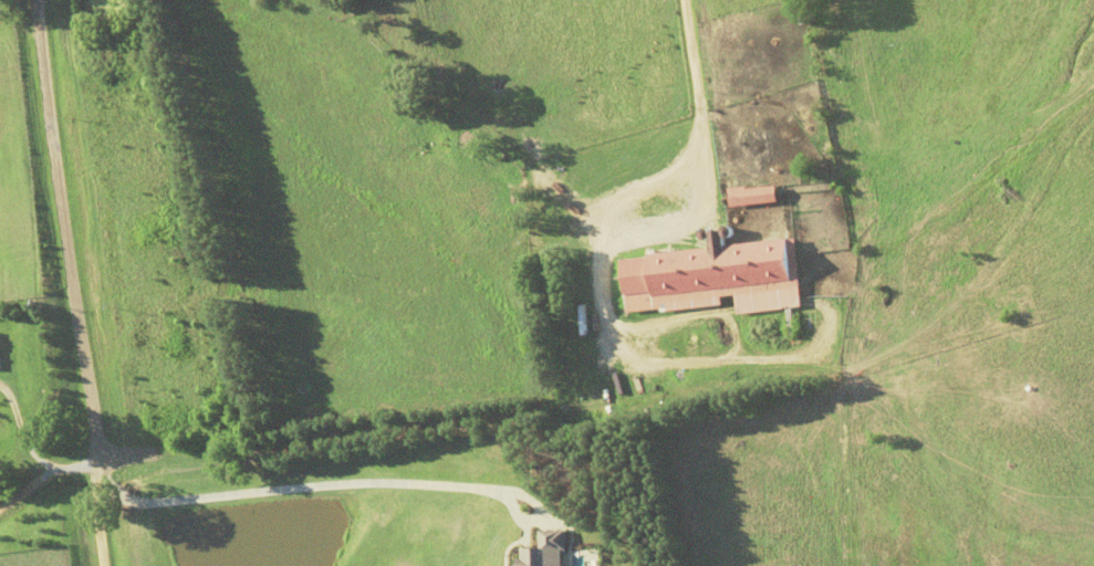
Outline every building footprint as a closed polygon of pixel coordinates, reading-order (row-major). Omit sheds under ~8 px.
[(818,22),(816,12),(800,14),(802,25),(818,22)] [(728,188),(728,206),(775,205),(775,187),(728,188)] [(625,314),(719,305),(719,298),(733,297),(735,314),(799,308),(793,239),(739,244),(738,233),(746,232),(745,221),(734,222),(734,228),(701,231),(703,250),(620,257),(625,314)] [(562,565),(566,565),(584,562),(580,541),(558,545),(562,565)]
